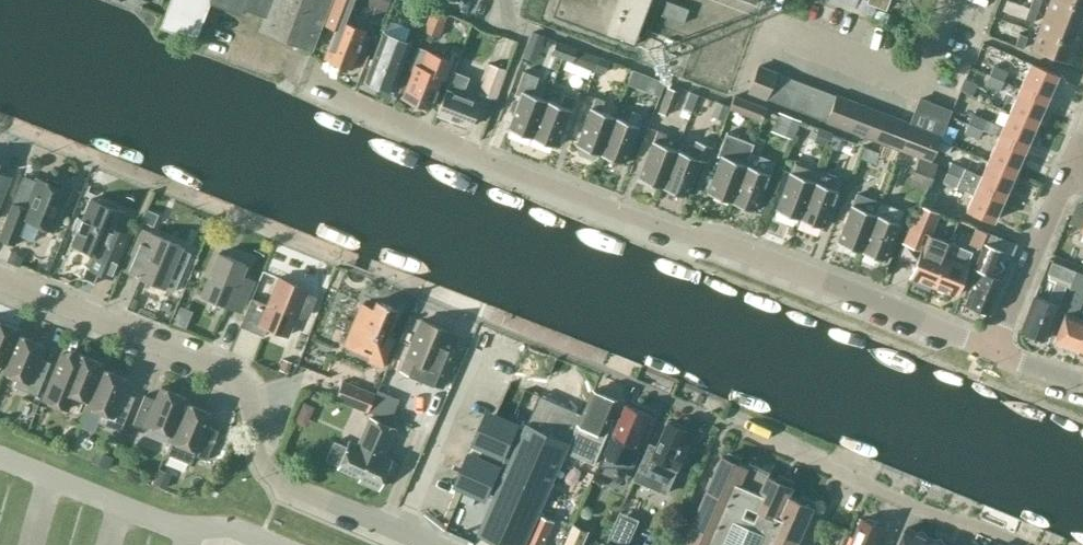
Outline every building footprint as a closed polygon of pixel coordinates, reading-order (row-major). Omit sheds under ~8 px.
[(330,0),(170,0),(159,26),(195,40),(210,3),(241,14),(243,8),(262,15),(257,30),(310,50),(321,22),(322,20),(330,0)] [(322,20),(337,25),(324,57),(329,59),(329,62),(335,64),(338,63),(350,67),(359,46),(363,48),(368,36),(363,34),(365,30),(338,20),(346,0),(330,0),(322,20)] [(551,15),(634,46),(652,0),(556,0),(551,15)] [(682,23),(688,9),(666,0),(660,15),(682,23)] [(865,3),(884,10),(888,0),(866,0),(865,3)] [(1028,7),(1037,10),(1041,0),(1031,0),(1028,7)] [(1044,13),(1082,28),(1082,8),(1062,0),(1049,0),(1044,13)] [(1082,8),(1082,0),(1062,0),(1082,8)] [(1028,7),(1024,19),(1032,22),(1037,10),(1028,7)] [(428,12),(417,8),(411,23),(422,28),(428,12)] [(446,14),(431,9),(423,31),(438,37),(446,14)] [(1038,30),(1077,45),(1082,29),(1082,28),(1044,13),(1038,30)] [(1038,30),(1031,48),(1070,63),(1077,45),(1038,30)] [(1022,47),(1027,36),(1019,32),(1014,44),(1022,47)] [(382,33),(379,41),(364,81),(390,91),(405,51),(404,51),(408,42),(382,33)] [(561,58),(566,45),(555,40),(550,54),(561,58)] [(566,45),(561,58),(572,62),(577,49),(566,45)] [(416,47),(414,52),(408,69),(412,71),(402,98),(428,108),(440,77),(444,78),(451,60),(416,47)] [(1030,63),(1019,87),(1045,99),(1056,74),(1030,63)] [(496,99),(506,70),(488,64),(478,93),(496,99)] [(764,97),(774,72),(758,65),(748,91),(764,97)] [(993,65),(988,74),(1002,80),(1007,71),(993,65)] [(531,137),(545,99),(531,94),(538,76),(523,70),(514,93),(520,95),(507,128),(531,137)] [(469,126),(478,102),(461,96),(468,77),(452,71),(436,114),(469,126)] [(777,102),(787,76),(774,72),(764,97),(777,102)] [(1002,80),(988,74),(984,84),(998,90),(1002,80)] [(799,81),(787,76),(777,102),(789,107),(799,81)] [(811,86),(799,81),(789,107),(801,111),(811,86)] [(824,90),(811,86),(801,111),(814,116),(824,90)] [(677,91),(667,87),(657,111),(667,116),(677,91)] [(1045,99),(1019,87),(1008,111),(1035,123),(1045,99)] [(836,95),(824,90),(814,116),(826,121),(836,95)] [(698,95),(689,91),(679,115),(688,119),(698,95)] [(559,105),(545,99),(531,137),(554,146),(569,108),(568,108),(572,98),(563,94),(559,105)] [(848,100),(836,95),(826,121),(838,125),(848,100)] [(596,153),(599,154),(614,116),(600,111),(604,100),(595,97),(591,107),(590,107),(576,145),(578,146),(577,150),(579,153),(591,158),(595,156),(596,153)] [(746,102),(734,97),(729,108),(741,113),(746,102)] [(909,182),(916,185),(921,186),(931,161),(929,160),(939,134),(948,108),(919,97),(909,123),(910,123),(900,149),(919,156),(909,182)] [(860,104),(848,100),(838,125),(850,130),(860,104)] [(728,106),(716,102),(711,116),(723,121),(728,106)] [(873,109),(860,104),(850,130),(863,135),(873,109)] [(885,114),(873,109),(863,135),(875,139),(885,114)] [(614,116),(599,154),(623,163),(637,125),(641,114),(632,111),(628,122),(614,116)] [(1035,123),(1008,111),(1002,126),(972,113),(967,122),(969,123),(982,129),(1024,147),(1035,123)] [(799,121),(778,113),(771,130),(793,139),(799,121)] [(897,118),(885,114),(875,139),(887,144),(897,118)] [(887,144),(900,149),(910,123),(909,123),(897,118),(887,144)] [(969,123),(965,131),(978,137),(982,129),(969,123)] [(662,187),(676,149),(662,144),(666,133),(657,130),(653,141),(652,140),(638,178),(662,187)] [(1014,171),(1024,147),(998,136),(987,160),(1014,171)] [(690,155),(676,149),(662,187),(685,196),(699,159),(705,161),(711,146),(695,140),(690,155)] [(730,201),(745,164),(749,153),(735,148),(726,144),(722,155),(721,155),(707,192),(730,201)] [(759,169),(745,164),(730,201),(754,210),(768,173),(772,162),(763,158),(759,169)] [(1014,171),(987,160),(981,175),(951,161),(947,171),(1003,195),(1014,171)] [(799,218),(817,170),(794,161),(790,172),(789,171),(775,209),(799,218)] [(840,178),(817,170),(799,218),(822,227),(836,189),(840,178)] [(992,220),(1003,195),(947,171),(942,180),(972,193),(966,209),(992,220)] [(10,176),(0,172),(0,200),(10,176)] [(36,180),(24,175),(12,202),(0,233),(15,239),(24,219),(51,230),(68,190),(37,178),(36,180)] [(837,242),(860,251),(875,213),(873,212),(866,210),(861,208),(865,197),(856,194),(852,204),(851,204),(837,242)] [(90,199),(87,206),(72,243),(94,253),(88,268),(86,267),(82,277),(86,278),(88,279),(90,280),(92,281),(94,282),(98,272),(111,277),(129,235),(116,229),(120,219),(123,212),(90,199)] [(875,213),(860,251),(884,260),(898,222),(902,211),(877,202),(873,212),(875,213)] [(932,286),(948,243),(930,236),(940,212),(917,203),(902,242),(920,249),(910,277),(932,286)] [(968,244),(979,248),(986,231),(975,227),(968,244)] [(986,231),(979,248),(981,249),(973,268),(976,269),(975,269),(977,270),(964,304),(974,308),(975,311),(981,314),(985,312),(988,313),(1002,279),(988,274),(998,249),(993,246),(997,236),(986,231)] [(180,248),(181,244),(154,233),(150,244),(137,239),(132,250),(145,255),(136,276),(163,287),(171,269),(181,273),(190,252),(180,248)] [(948,243),(932,286),(954,295),(971,252),(948,243)] [(18,265),(21,257),(10,252),(7,260),(18,265)] [(249,291),(253,280),(241,274),(245,264),(218,252),(201,295),(228,306),(240,311),(249,291)] [(1048,278),(1055,281),(1047,300),(1034,295),(1019,330),(1022,331),(1024,335),(1031,338),(1035,336),(1044,339),(1058,304),(1057,304),(1065,285),(1069,287),(1076,271),(1051,261),(1046,273),(1048,273),(1048,278)] [(1076,271),(1070,287),(1072,290),(1064,312),(1063,311),(1052,342),(1063,346),(1067,350),(1073,350),(1075,351),(1082,330),(1082,319),(1075,316),(1082,294),(1082,274),(1076,271)] [(305,292),(306,289),(278,277),(267,304),(251,297),(239,326),(263,336),(267,327),(287,335),(295,316),(300,318),(309,315),(316,296),(305,292)] [(174,304),(161,299),(154,315),(167,320),(174,304)] [(385,335),(396,309),(376,300),(372,308),(361,304),(344,344),(349,346),(350,343),(371,352),(367,361),(381,367),(393,338),(385,335)] [(441,386),(453,356),(441,352),(450,331),(421,319),(406,357),(423,364),(418,377),(441,386)] [(15,333),(17,328),(0,321),(0,365),(5,367),(12,351),(9,350),(15,333)] [(1075,351),(1077,352),(1081,356),(1082,356),(1082,330),(1075,351)] [(42,344),(15,333),(9,350),(12,351),(5,367),(3,372),(17,377),(13,386),(36,395),(50,362),(37,357),(42,344)] [(93,384),(99,368),(101,363),(78,353),(72,365),(60,360),(46,394),(44,400),(69,410),(75,395),(89,401),(95,385),(93,384)] [(292,362),(283,358),(279,369),(288,373),(292,362)] [(126,378),(99,368),(93,384),(95,385),(89,401),(87,406),(101,412),(97,422),(120,431),(134,396),(121,391),(126,378)] [(367,411),(374,393),(341,381),(334,398),(367,411)] [(177,418),(183,402),(185,397),(162,387),(156,399),(144,394),(132,424),(145,429),(147,425),(173,435),(179,419),(177,418)] [(593,390),(583,413),(565,451),(595,463),(614,420),(609,418),(617,400),(593,390)] [(550,485),(565,451),(583,413),(539,396),(522,436),(515,433),(514,432),(519,423),(484,409),(469,443),(480,448),(477,455),(466,450),(451,485),(484,499),(489,490),(490,490),(497,493),(480,532),(510,544),(524,544),(531,530),(550,485)] [(210,413),(183,402),(177,418),(179,419),(173,435),(171,440),(195,450),(193,455),(206,460),(218,430),(205,425),(210,413)] [(651,415),(626,404),(605,452),(606,453),(600,466),(635,466),(642,450),(637,448),(639,444),(638,444),(651,415)] [(348,442),(346,446),(333,441),(325,459),(338,465),(361,475),(359,479),(378,487),(390,460),(380,456),(393,427),(370,417),(358,446),(348,442)] [(672,424),(669,422),(658,448),(650,444),(637,474),(649,479),(658,459),(680,469),(686,455),(679,452),(688,430),(685,429),(683,426),(675,423),(672,424)] [(722,455),(685,539),(687,540),(697,544),(798,544),(814,507),(790,496),(794,487),(769,476),(770,472),(749,462),(747,466),(722,455)] [(550,485),(531,530),(541,535),(561,490),(550,485)] [(884,528),(876,525),(874,521),(868,518),(864,520),(861,518),(850,544),(877,544),(884,528)] [(621,541),(627,524),(616,520),(609,536),(621,541)] [(931,538),(927,536),(923,531),(917,532),(906,527),(898,544),(928,544),(931,538)] [(565,544),(584,544),(588,536),(572,529),(565,544)]
